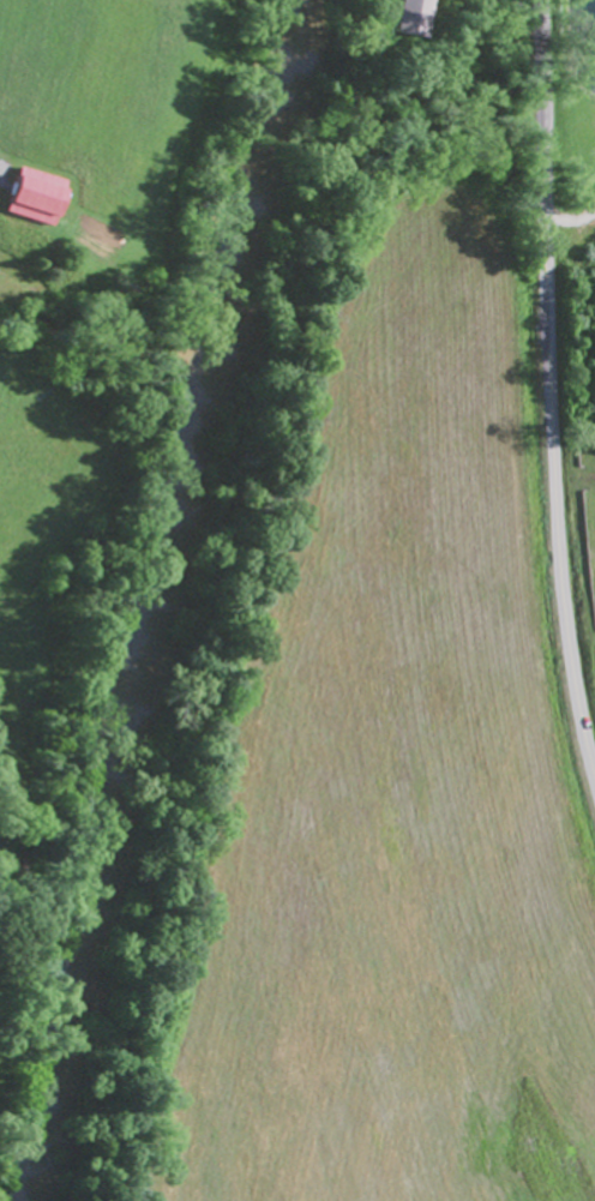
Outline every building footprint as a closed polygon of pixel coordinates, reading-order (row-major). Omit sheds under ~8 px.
[(429,0),(398,0),(391,33),(420,39),(429,0)] [(74,185),(21,170),(8,215),(61,231),(74,185)]
